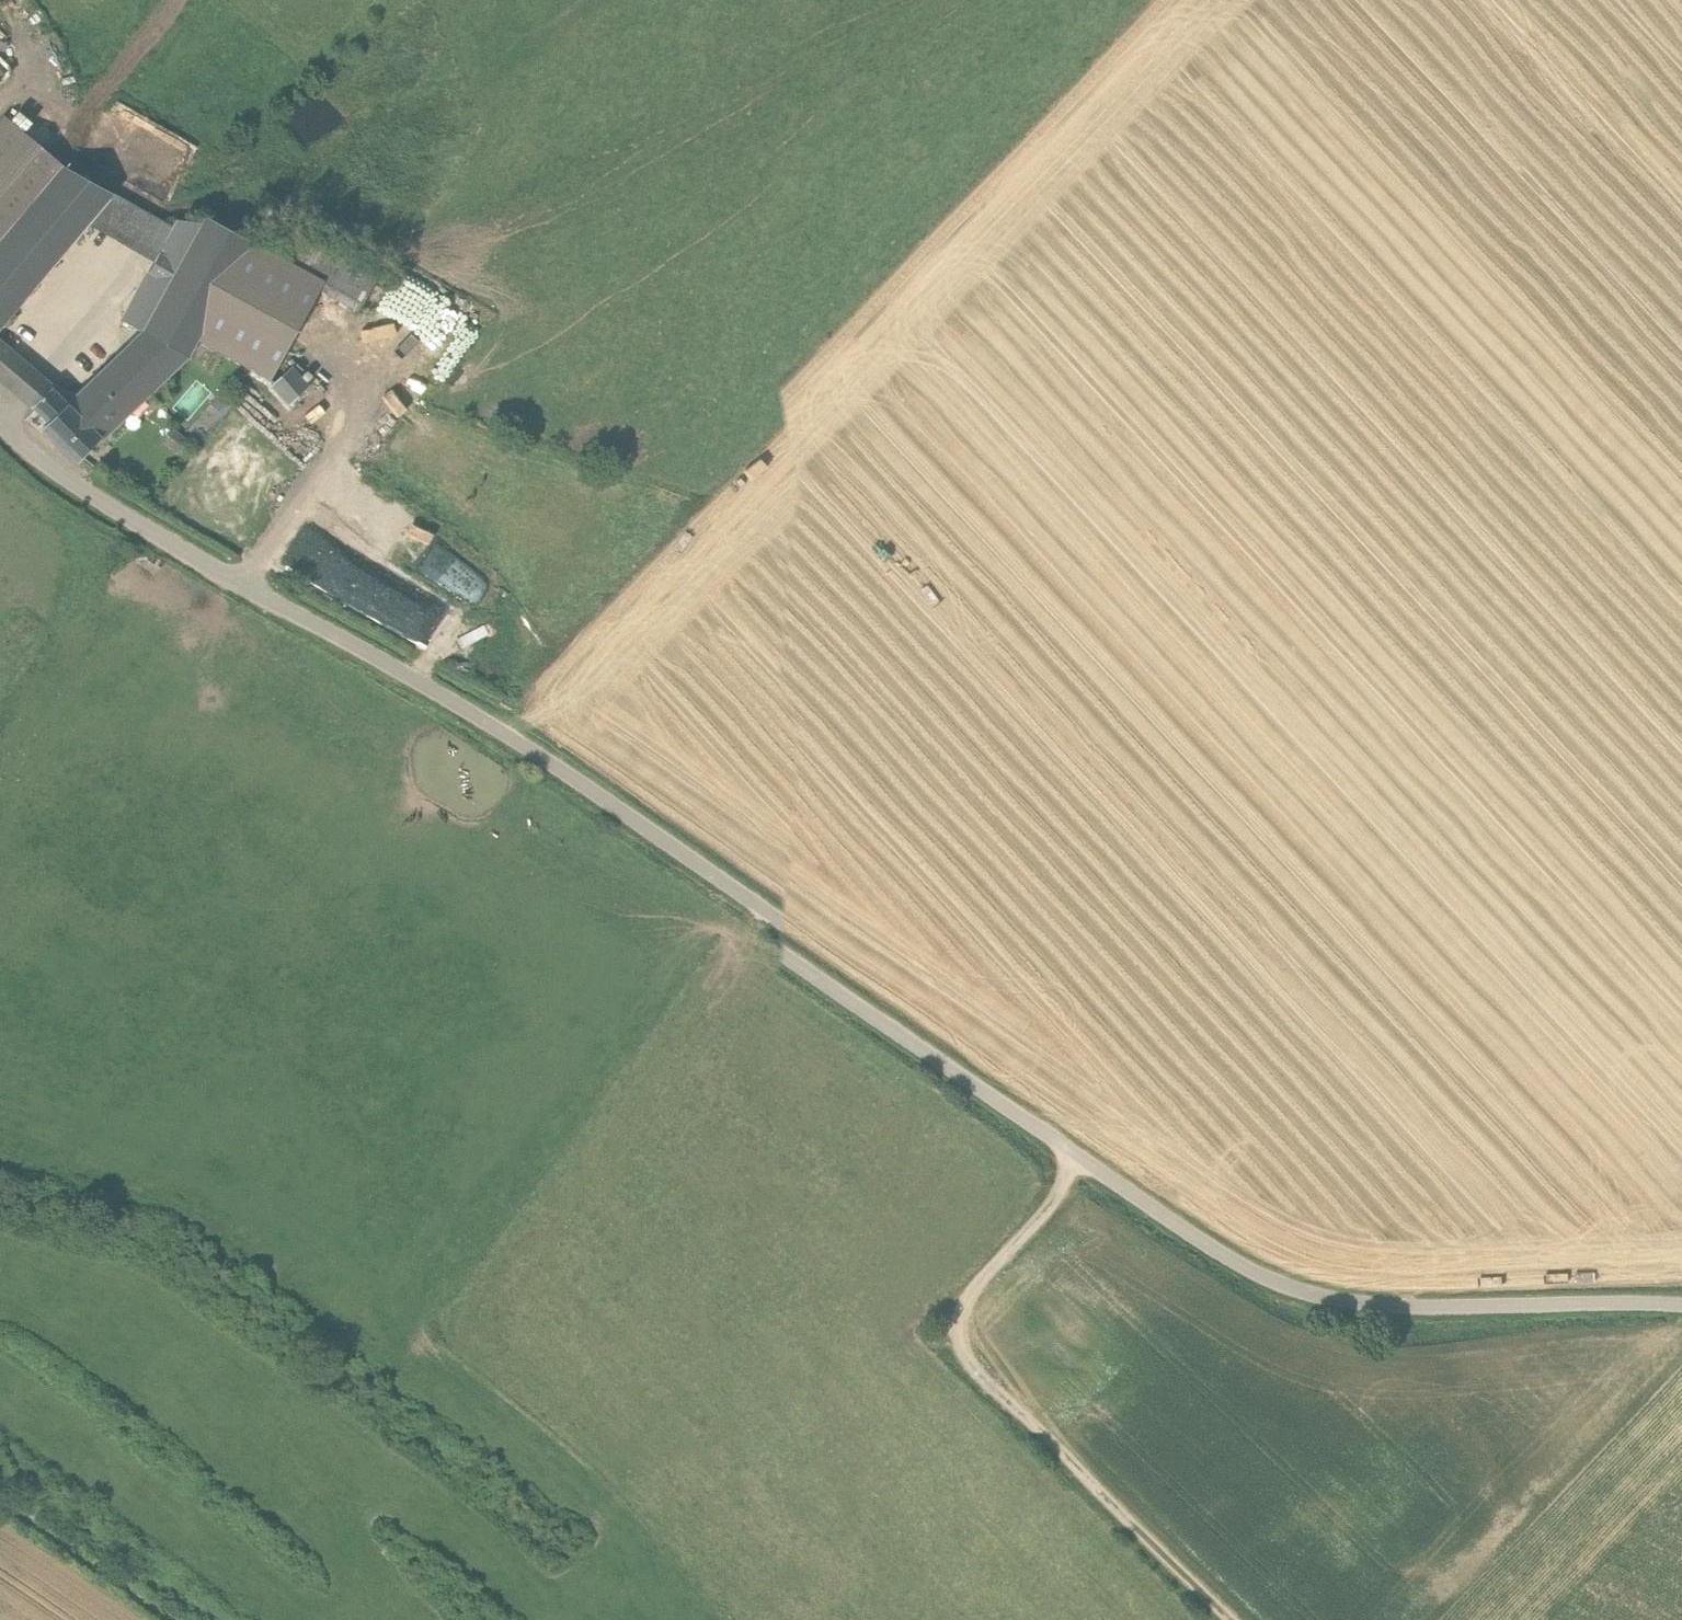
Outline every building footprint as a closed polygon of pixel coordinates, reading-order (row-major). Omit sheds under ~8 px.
[(160,217),(54,158),(0,112),(0,299),(75,209),(144,248),(110,309),(132,321),(58,395),(40,377),(17,399),(21,402),(17,406),(31,421),(35,418),(66,448),(173,343),(182,327),(255,369),(305,280),(343,300),(362,265),(289,226),(275,252),(195,207),(191,213),(164,210),(160,217)] [(8,384),(14,377),(13,375),(24,361),(0,340),(0,377),(8,384)] [(277,355),(258,372),(275,391),(296,375),(277,355)]
